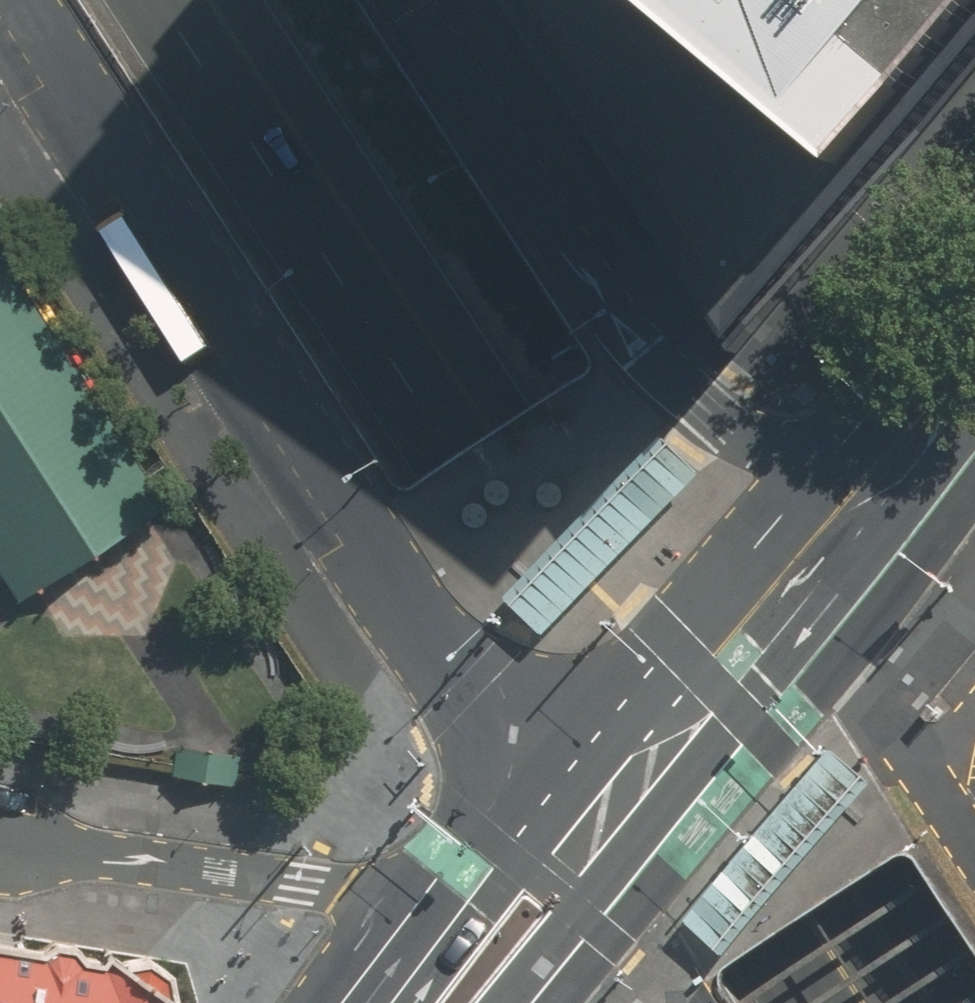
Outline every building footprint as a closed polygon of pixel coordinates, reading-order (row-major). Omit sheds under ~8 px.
[(685,257),(744,322),(879,171),(974,58),(974,0),(530,0),(685,257)] [(21,601),(170,500),(0,251),(0,570),(21,601)] [(551,637),(706,474),(667,437),(512,601),(551,637)] [(726,954),(870,781),(826,744),(682,917),(726,954)] [(237,756),(176,748),(173,775),(233,784),(237,756)] [(192,996),(114,943),(0,925),(0,1002),(187,1002),(192,996)]
